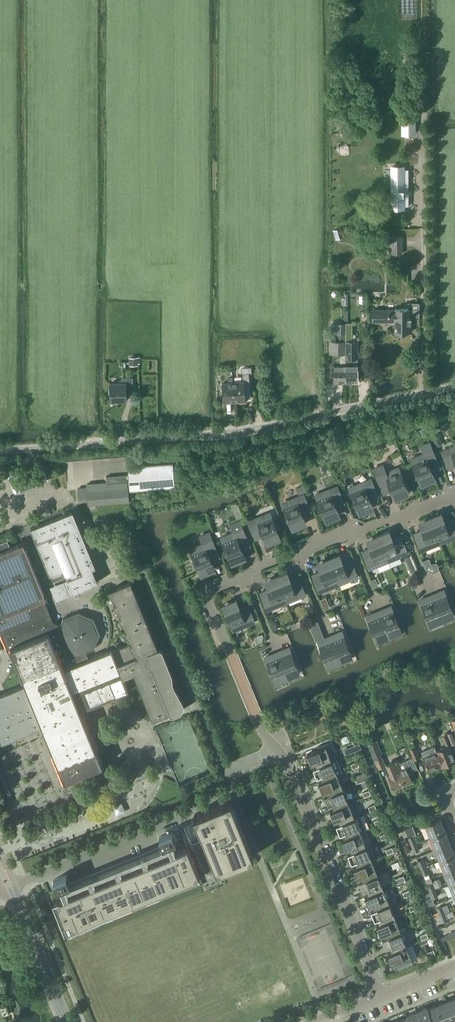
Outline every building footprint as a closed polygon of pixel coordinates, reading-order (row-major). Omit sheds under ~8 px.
[(402,134),(414,134),(414,118),(402,118),(402,134)] [(403,206),(408,206),(408,169),(403,169),(403,166),(391,166),(391,208),(404,208),(403,206)] [(392,253),(402,253),(402,237),(392,237),(392,253)] [(411,332),(411,316),(419,316),(419,302),(408,302),(408,308),(395,308),(395,310),(372,310),(372,321),(373,321),(373,323),(379,323),(379,321),(395,321),(395,332),(411,332)] [(334,341),(332,341),(332,354),(340,354),(340,357),(340,365),(334,365),(334,382),(345,382),(345,357),(345,354),(345,341),(346,341),(346,333),(346,329),(346,325),(346,324),(346,323),(335,323),(335,333),(339,333),(339,341),(334,341)] [(346,341),(345,341),(345,354),(345,357),(345,382),(358,382),(358,365),(357,365),(357,358),(357,341),(355,341),(355,335),(352,335),(352,329),(346,329),(346,333),(346,341)] [(245,399),(251,398),(249,373),(242,373),(243,381),(233,382),(235,401),(245,400),(245,399)] [(126,390),(133,390),(133,378),(123,378),(123,383),(110,383),(111,401),(126,401),(126,390)] [(224,402),(235,401),(233,382),(222,383),(224,402)] [(423,454),(411,459),(420,482),(434,477),(431,470),(440,467),(433,450),(430,443),(420,447),(423,454)] [(442,452),(448,468),(454,466),(454,446),(442,452)] [(128,491),(175,487),(173,463),(128,466),(128,475),(106,477),(107,483),(87,484),(87,488),(78,489),(79,501),(88,501),(89,504),(128,501),(128,491)] [(398,468),(386,473),(383,465),(373,469),(383,493),(392,490),(394,496),(408,491),(398,468)] [(371,479),(349,488),(358,511),(360,514),(374,508),(370,499),(378,496),(371,479)] [(336,506),(344,503),(337,486),(315,495),(325,518),(331,515),(332,518),(339,515),(336,506)] [(302,515),(311,511),(304,494),(282,503),(291,526),(298,524),(299,526),(306,523),(302,515)] [(30,527),(53,583),(55,588),(66,584),(70,593),(98,582),(92,568),(96,566),(73,510),(30,527)] [(265,514),(248,522),(255,539),(263,535),(267,544),(273,541),(273,538),(279,536),(277,530),(282,528),(279,520),(274,522),(271,516),(267,518),(265,514)] [(444,522),(442,515),(431,520),(440,543),(454,537),(454,524),(453,518),(444,522)] [(421,550),(440,543),(431,520),(420,524),(422,530),(414,534),(421,550)] [(242,549),(250,546),(240,521),(230,525),(233,533),(221,538),(225,548),(221,549),(224,557),(228,555),(230,561),(237,558),(238,560),(245,558),(242,549)] [(401,536),(392,539),(389,531),(378,535),(379,538),(388,561),(408,553),(401,536)] [(211,560),(219,557),(209,532),(200,536),(203,544),(191,549),(200,572),(206,569),(207,572),(214,569),(211,560)] [(369,568),(388,561),(379,538),(368,542),(370,548),(362,552),(369,568)] [(49,614),(44,601),(47,600),(23,541),(10,547),(7,540),(0,543),(0,635),(2,634),(2,633),(22,625),(49,614)] [(409,556),(405,557),(411,572),(415,570),(409,556)] [(351,560),(342,563),(340,557),(329,561),(338,584),(358,576),(351,560)] [(319,592),(338,584),(329,561),(318,566),(321,572),(312,575),(319,592)] [(299,577),(290,581),(287,572),(276,577),(286,602),(306,594),(299,577)] [(267,610),(286,602),(276,577),(270,579),(271,581),(266,584),(268,590),(260,593),(267,610)] [(123,677),(133,673),(152,720),(170,713),(171,713),(172,713),(182,709),(183,708),(183,707),(183,706),(183,705),(184,704),(183,703),(183,702),(183,701),(174,685),(173,684),(173,683),(173,681),(172,679),(172,677),(172,676),(172,674),(171,673),(171,671),(162,650),(162,649),(161,649),(161,648),(160,648),(159,648),(158,648),(157,648),(130,581),(111,589),(108,591),(115,603),(114,604),(113,604),(121,616),(119,617),(118,618),(126,630),(124,631),(131,643),(130,644),(129,644),(112,651),(111,649),(88,658),(85,652),(93,649),(100,634),(93,618),(78,612),(63,618),(60,625),(53,622),(49,614),(22,625),(2,633),(2,634),(9,652),(10,652),(23,685),(0,694),(0,734),(3,742),(43,726),(65,780),(103,765),(81,710),(128,691),(123,677)] [(419,585),(417,582),(415,581),(410,583),(412,589),(418,587),(419,585)] [(442,620),(454,616),(444,590),(432,595),(442,620)] [(430,625),(442,620),(432,595),(420,600),(430,625)] [(248,605),(239,608),(237,602),(223,607),(233,630),(254,621),(248,605)] [(388,634),(400,629),(391,606),(379,611),(388,634)] [(376,639),(388,634),(379,611),(367,616),(376,639)] [(339,659),(351,655),(342,631),(330,636),(339,659)] [(327,664),(339,659),(330,636),(318,641),(327,664)] [(286,675),(298,670),(289,648),(277,652),(286,675)] [(274,680),(286,675),(277,652),(265,657),(274,680)] [(454,744),(454,734),(454,731),(442,736),(446,747),(436,751),(441,765),(442,766),(454,761),(449,746),(454,744)] [(378,768),(385,766),(375,741),(369,744),(378,768)] [(318,749),(307,753),(311,763),(315,761),(317,766),(332,760),(336,758),(330,742),(327,743),(317,746),(318,749)] [(354,745),(342,750),(345,755),(356,751),(354,745)] [(414,760),(420,758),(415,747),(409,749),(414,760)] [(434,747),(421,752),(429,770),(441,765),(436,751),(434,747)] [(317,766),(313,768),(317,777),(320,775),(322,780),(322,781),(337,775),(342,773),(336,758),(332,760),(317,766)] [(398,760),(386,765),(390,774),(388,775),(393,786),(403,782),(404,785),(412,782),(407,769),(410,768),(412,771),(417,769),(414,760),(412,758),(407,760),(399,763),(398,760)] [(328,795),(343,789),(337,775),(322,781),(322,780),(319,782),(322,791),(326,790),(328,795)] [(334,809),(349,803),(343,789),(328,795),(324,796),(328,805),(332,804),(334,809)] [(217,871),(254,856),(231,800),(194,815),(217,871)] [(340,824),(355,818),(349,803),(334,809),(330,810),(334,820),(338,818),(340,823),(340,824)] [(360,815),(355,818),(340,824),(340,823),(336,825),(340,834),(343,832),(345,837),(346,838),(361,832),(366,830),(360,815)] [(430,837),(445,831),(440,820),(425,826),(430,837)] [(435,849),(449,843),(445,831),(430,837),(435,849)] [(173,842),(176,841),(172,832),(159,837),(163,846),(70,884),(66,875),(53,880),(57,889),(61,888),(64,896),(53,901),(64,928),(65,932),(200,878),(187,846),(176,851),(173,842)] [(351,852),(366,846),(361,832),(346,838),(345,837),(342,839),(346,848),(349,847),(351,852)] [(411,845),(416,843),(413,836),(408,838),(411,845)] [(416,843),(411,845),(414,853),(419,850),(416,843)] [(449,843),(435,849),(439,861),(454,855),(449,843)] [(351,852),(348,853),(351,863),(355,861),(357,866),(372,860),(376,859),(370,845),(366,846),(351,852)] [(454,868),(454,857),(454,855),(439,861),(444,873),(454,868)] [(378,875),(378,874),(372,860),(357,866),(353,867),(357,877),(361,875),(363,880),(363,881),(378,875)] [(444,873),(449,884),(454,882),(454,868),(444,873)] [(369,895),(384,889),(381,883),(385,881),(381,873),(378,874),(378,875),(363,881),(363,880),(359,882),(363,891),(367,890),(369,895)] [(369,895),(365,896),(369,905),(372,904),(374,909),(375,909),(389,903),(393,902),(387,887),(384,889),(369,895)] [(380,924),(395,917),(389,903),(375,909),(374,909),(371,910),(374,919),(378,918),(380,923),(380,924)] [(386,938),(401,932),(395,917),(380,924),(380,923),(377,925),(380,934),(384,932),(386,937),(386,938)] [(406,930),(401,932),(386,938),(386,937),(382,939),(386,948),(390,947),(392,952),(407,946),(411,944),(406,930)] [(388,953),(392,963),(395,961),(397,967),(413,961),(407,946),(392,952),(388,953)] [(446,1002),(453,1019),(454,1021),(454,998),(452,999),(446,1002)] [(437,1006),(443,1021),(446,1021),(453,1019),(446,1002),(440,1004),(437,1006)] [(427,1010),(432,1021),(443,1021),(437,1006),(434,1007),(428,1009),(427,1010)] [(417,1012),(421,1021),(432,1021),(427,1010),(428,1009),(427,1007),(420,1010),(417,1012)] [(407,1016),(408,1017),(410,1021),(421,1021),(417,1012),(414,1013),(407,1016)]
